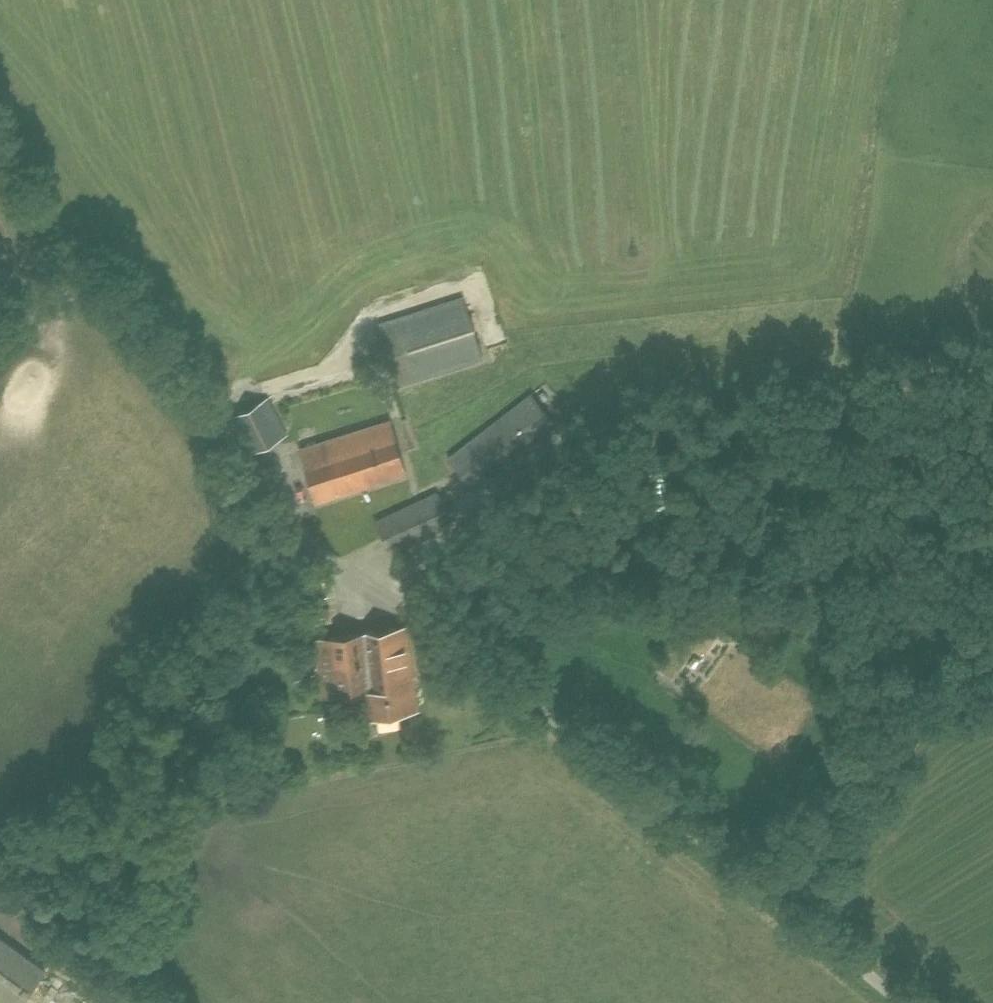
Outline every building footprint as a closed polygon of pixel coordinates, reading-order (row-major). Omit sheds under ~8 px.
[(396,386),(482,359),(462,297),(376,324),(396,386)] [(472,489),(554,423),(530,393),(448,459),(472,489)] [(231,417),(250,453),(287,434),(268,398),(231,417)] [(316,503),(407,474),(389,420),(298,450),(316,503)] [(418,710),(406,627),(314,639),(322,698),(358,693),(362,718),(418,710)] [(46,969),(0,936),(0,1002),(21,1002),(46,969)]
